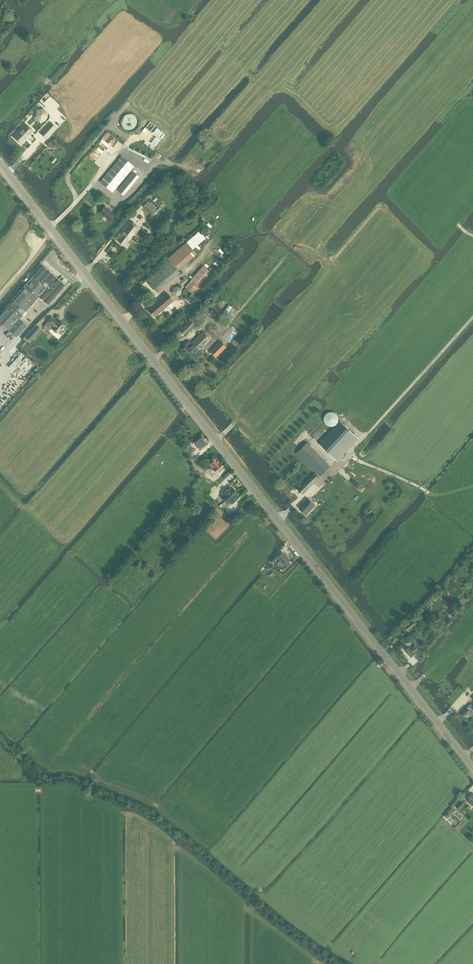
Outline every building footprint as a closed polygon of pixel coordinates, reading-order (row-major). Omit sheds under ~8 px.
[(47,112),(43,108),(37,110),(36,116),(40,120),(46,118),(47,112)] [(138,124),(138,121),(138,119),(137,117),(135,115),(133,114),(131,114),(129,114),(127,115),(125,116),(123,117),(122,119),(122,122),(122,124),(123,126),(124,128),(126,129),(128,130),(130,130),(133,130),(135,129),(136,128),(138,126),(138,124)] [(46,138),(56,127),(51,122),(41,133),(46,138)] [(21,144),(33,131),(26,124),(14,137),(21,144)] [(112,192),(134,166),(121,156),(100,182),(112,192)] [(123,195),(139,177),(133,171),(117,190),(123,195)] [(152,215),(159,208),(151,199),(147,202),(143,206),(152,215)] [(110,221),(115,215),(105,206),(100,213),(110,221)] [(135,235),(140,228),(130,220),(115,238),(125,247),(132,239),(136,242),(138,239),(135,235)] [(180,272),(178,270),(197,254),(186,242),(168,258),(170,261),(147,280),(157,292),(180,272)] [(38,279),(47,270),(42,265),(34,275),(38,279)] [(201,288),(213,274),(203,265),(184,287),(191,293),(188,296),(194,301),(204,290),(201,288)] [(47,270),(38,279),(43,283),(51,273),(47,270)] [(40,295),(46,289),(56,277),(51,273),(43,283),(36,290),(27,282),(26,283),(40,295)] [(43,283),(38,279),(34,275),(27,282),(36,290),(43,283)] [(50,293),(60,281),(56,277),(46,289),(50,293)] [(55,297),(65,285),(60,281),(50,293),(55,297)] [(39,296),(40,295),(26,283),(24,286),(37,298),(39,296)] [(34,301),(37,298),(24,286),(21,289),(34,301)] [(173,287),(172,292),(175,296),(180,295),(182,290),(178,286),(173,287)] [(30,306),(34,301),(21,289),(17,294),(30,306)] [(43,300),(50,293),(46,289),(40,295),(39,296),(43,300)] [(48,304),(55,297),(50,293),(43,300),(48,304)] [(155,317),(174,300),(167,293),(148,309),(155,317)] [(26,311),(30,306),(17,294),(12,299),(26,311)] [(22,315),(26,311),(12,299),(9,303),(22,315)] [(213,308),(215,305),(209,300),(206,304),(213,308)] [(19,319),(19,318),(22,315),(9,303),(6,307),(19,319)] [(224,316),(232,307),(228,304),(221,314),(224,316)] [(206,319),(209,313),(212,310),(206,306),(204,310),(200,315),(206,319)] [(19,318),(19,319),(6,307),(0,313),(0,322),(16,337),(27,325),(19,318)] [(199,327),(205,321),(198,314),(192,319),(199,327)] [(59,319),(57,321),(52,317),(48,322),(52,327),(52,328),(58,334),(59,333),(62,335),(64,332),(62,330),(66,326),(59,319)] [(184,335),(194,324),(191,320),(187,324),(180,331),(184,335)] [(30,330),(25,337),(29,341),(30,341),(35,335),(30,330)] [(200,350),(211,339),(203,331),(191,343),(189,341),(181,348),(194,362),(203,353),(200,350)] [(216,357),(227,347),(220,340),(209,351),(216,357)] [(338,420),(338,419),(338,417),(338,416),(337,415),(336,413),(335,413),(334,412),(332,412),(331,411),(329,412),(328,412),(327,413),(326,414),(325,415),(324,416),(324,418),(324,419),(324,420),(324,422),(325,423),(326,424),(327,425),(329,426),(330,426),(331,426),(333,426),(334,425),(335,425),(336,424),(337,423),(338,421),(338,420)] [(342,454),(358,438),(342,423),(321,445),(339,462),(344,456),(342,454)] [(200,449),(208,443),(202,436),(194,442),(200,449)] [(330,467),(324,460),(307,443),(296,454),(313,471),(314,470),(321,476),(330,467)] [(221,462),(220,462),(216,458),(210,464),(211,465),(210,466),(211,467),(210,468),(212,471),(214,469),(216,472),(223,466),(223,464),(221,462)] [(303,494),(320,477),(315,473),(298,489),(303,494)] [(223,495),(221,497),(225,500),(226,499),(234,491),(235,490),(232,487),(232,488),(229,486),(225,490),(223,491),(222,492),(222,493),(223,495)] [(226,499),(225,500),(226,502),(228,504),(230,502),(232,504),(232,503),(233,503),(235,502),(235,501),(239,496),(237,494),(238,493),(236,491),(235,490),(234,491),(226,499)] [(316,505),(308,498),(299,507),(307,515),(316,505)] [(288,557),(287,557),(283,553),(278,557),(285,565),(291,560),(288,557)] [(415,616),(413,618),(404,625),(409,632),(421,622),(415,616)] [(422,645),(428,639),(422,632),(416,638),(422,645)] [(411,657),(416,653),(415,652),(419,649),(422,646),(414,637),(410,640),(412,642),(413,643),(405,650),(411,657)] [(472,707),(472,706),(471,703),(467,707),(461,713),(466,717),(468,714),(470,716),(472,713),(470,710),(472,707)] [(460,810),(466,802),(463,799),(456,806),(460,810)] [(457,821),(456,822),(450,816),(448,819),(455,826),(458,822),(457,821)]
